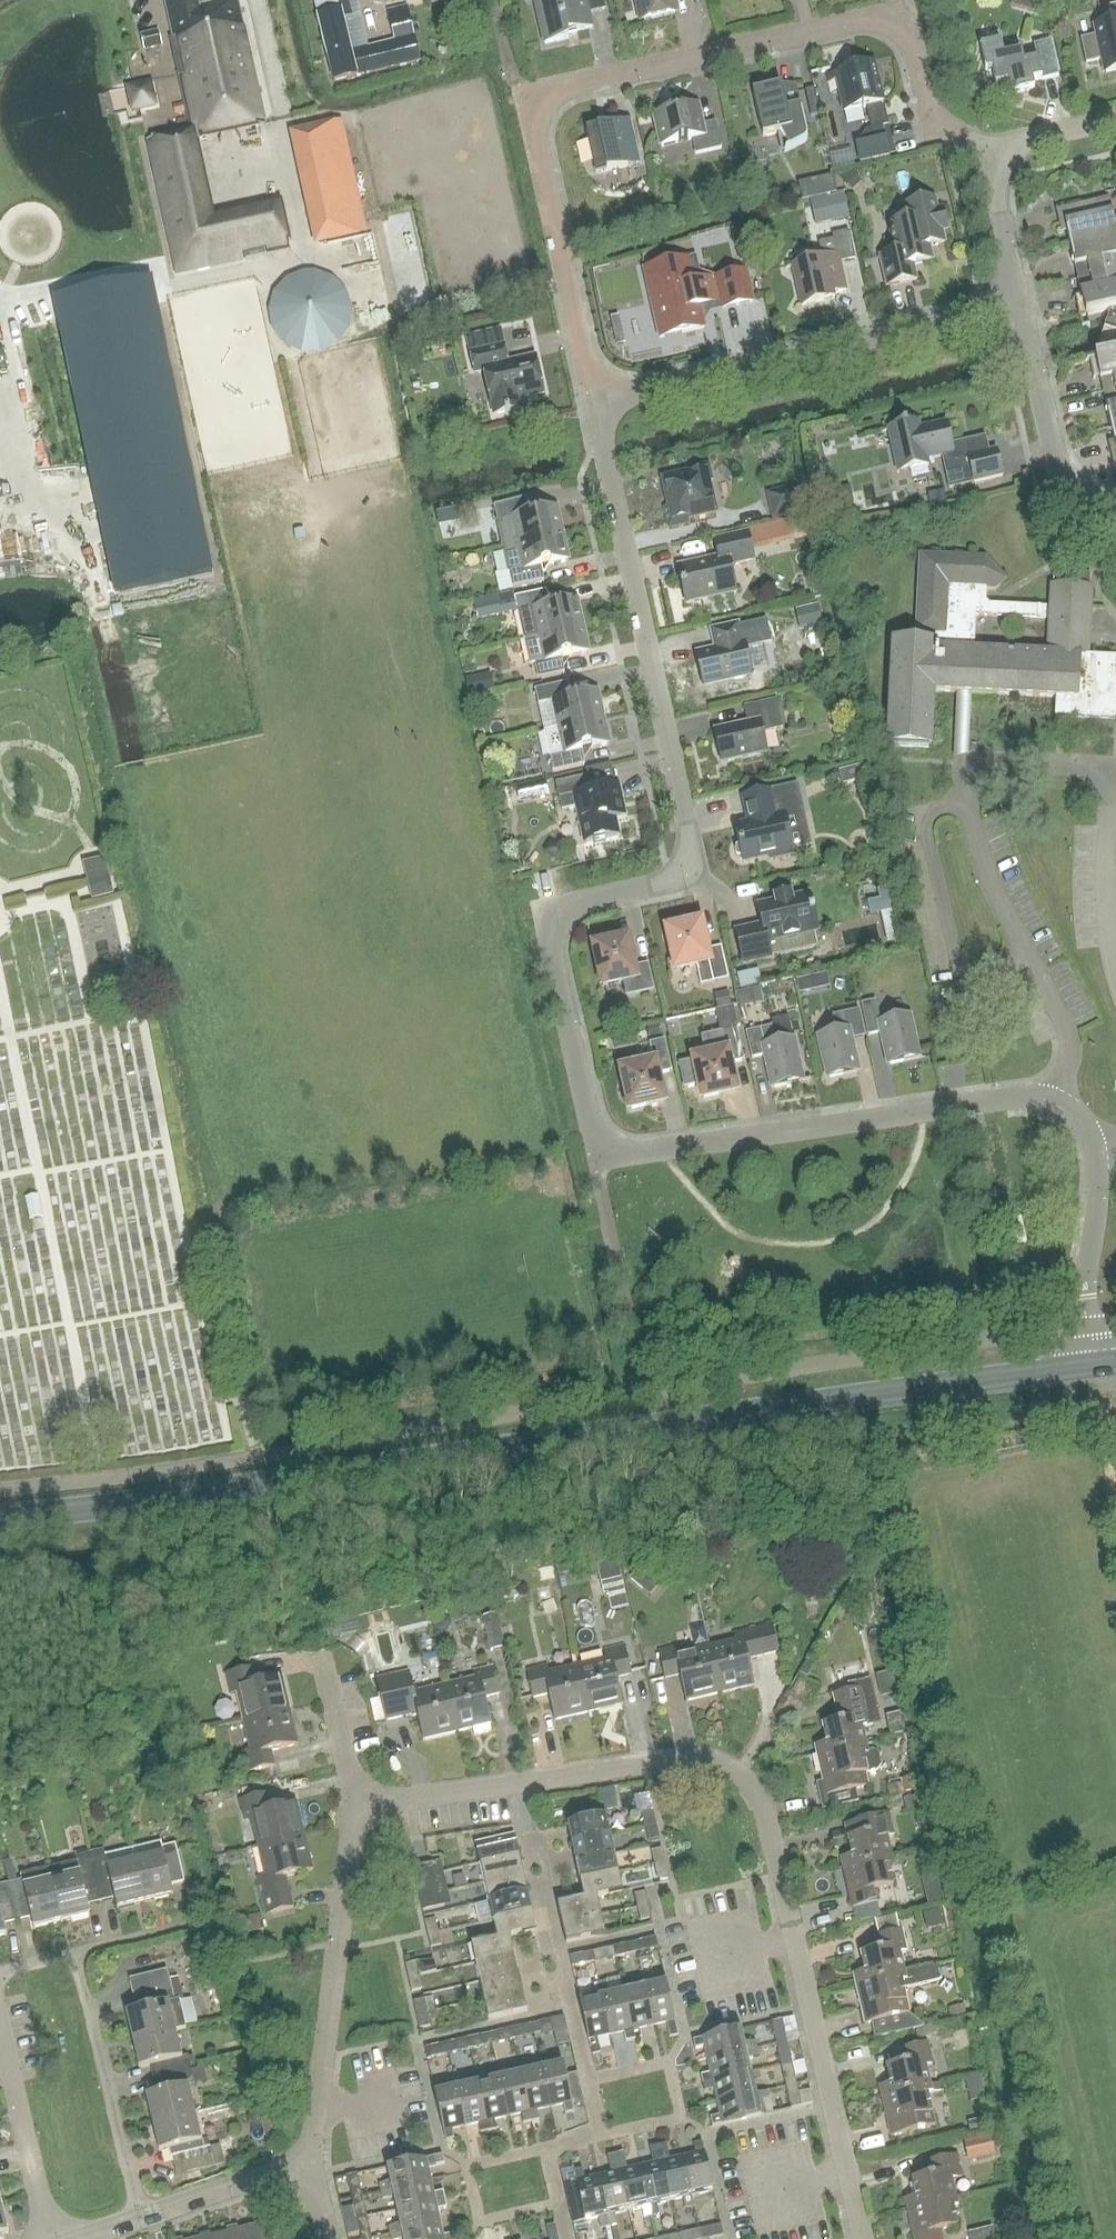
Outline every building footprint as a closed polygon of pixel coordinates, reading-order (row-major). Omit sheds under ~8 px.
[(226,217),(227,222),(212,226),(194,141),(264,126),(237,0),(231,0),(198,7),(197,0),(164,0),(172,36),(170,37),(191,130),(147,140),(176,273),(291,248),(282,204),(226,217)] [(400,67),(419,62),(408,13),(388,18),(394,43),(351,53),(342,19),(350,17),(346,0),(314,0),(318,16),(316,16),(333,83),(400,67)] [(568,38),(567,33),(592,27),(588,12),(604,9),(602,0),(541,0),(535,1),(544,43),(568,38)] [(635,1),(638,1),(642,21),(674,14),(671,0),(635,0),(635,1)] [(1095,25),(1097,36),(1081,40),(1086,63),(1103,60),(1106,73),(1115,71),(1115,5),(1108,7),(1112,22),(1095,25)] [(144,49),(161,46),(158,32),(141,35),(144,49)] [(992,69),(996,85),(996,89),(997,90),(997,91),(998,91),(998,92),(999,92),(999,93),(1000,93),(1000,94),(1001,94),(1002,95),(1003,95),(1004,95),(1005,95),(1006,96),(1007,96),(1007,95),(1008,95),(1009,95),(1010,95),(1034,89),(1032,81),(1041,79),(1041,80),(1058,76),(1050,41),(1033,44),(1037,60),(1024,62),(1021,51),(1003,55),(1000,42),(980,46),(986,70),(992,69)] [(856,145),(860,162),(889,156),(882,127),(888,126),(874,64),(825,75),(830,94),(838,92),(843,112),(865,107),(866,112),(870,111),(874,129),(866,131),(856,145)] [(128,80),(132,110),(161,106),(158,76),(128,80)] [(807,135),(796,87),(782,90),(781,86),(752,92),(762,136),(780,133),(790,150),(803,143),(805,141),(806,140),(807,138),(807,137),(807,135)] [(721,148),(715,122),(701,125),(696,105),(654,114),(662,146),(692,139),(695,154),(721,148)] [(370,233),(348,118),(293,128),(315,243),(370,233)] [(585,130),(595,174),(641,164),(631,119),(585,130)] [(803,177),(804,194),(838,191),(837,174),(803,177)] [(848,217),(844,195),(823,200),(827,222),(848,217)] [(886,286),(916,280),(913,264),(932,260),(929,246),(944,243),(942,231),(947,230),(942,208),(937,209),(934,198),(904,205),(907,220),(888,224),(894,253),(879,256),(886,286)] [(1114,219),(1109,198),(1055,210),(1061,233),(1066,232),(1069,245),(1115,234),(1115,219),(1114,219)] [(840,263),(855,260),(849,231),(832,235),(833,240),(818,243),(822,259),(791,265),(800,306),(834,298),(833,293),(846,290),(840,263)] [(1077,280),(1115,271),(1115,234),(1069,245),(1077,280)] [(659,338),(704,328),(702,322),(709,313),(753,302),(745,270),(713,277),(698,272),(691,274),(688,259),(644,269),(659,338)] [(1075,297),(1079,317),(1081,324),(1082,330),(1090,329),(1089,322),(1087,316),(1115,309),(1115,271),(1077,280),(1081,296),(1075,297)] [(276,295),(271,312),(275,330),(285,344),(302,352),(319,351),(335,343),(346,329),(348,311),(343,294),(331,281),(314,275),(305,275),(288,282),(276,295)] [(148,280),(56,299),(117,591),(209,571),(148,280)] [(504,346),(470,353),(474,373),(483,372),(488,370),(495,404),(490,405),(493,417),(522,411),(519,399),(543,393),(535,357),(508,362),(504,346)] [(1089,359),(1093,379),(1099,378),(1103,393),(1115,391),(1115,353),(1089,359)] [(1103,393),(1111,429),(1115,428),(1115,391),(1103,393)] [(954,459),(946,422),(920,428),(919,422),(887,429),(897,472),(928,465),(927,459),(942,456),(949,488),(950,488),(950,484),(972,479),(973,483),(1002,476),(996,450),(954,459)] [(1111,429),(1114,442),(1108,443),(1113,466),(1115,465),(1115,428),(1111,429)] [(708,481),(711,481),(708,465),(692,468),(692,471),(662,478),(669,508),(664,509),(668,527),(688,523),(687,518),(715,512),(708,481)] [(764,493),(771,520),(798,513),(798,511),(802,510),(797,488),(792,490),(792,486),(764,493)] [(525,499),(494,506),(503,546),(561,534),(555,507),(528,513),(525,499)] [(806,519),(777,526),(781,541),(810,535),(806,519)] [(747,532),(714,540),(718,557),(677,566),(685,604),(736,593),(730,566),(754,560),(747,532)] [(561,534),(503,546),(508,571),(495,574),(499,590),(543,580),(540,566),(567,561),(561,534)] [(1092,589),(1090,588),(1091,574),(1053,572),(1053,587),(1051,587),(1050,609),(991,606),(986,601),(986,590),(996,590),(1005,582),(983,558),(920,555),(917,620),(926,620),(925,644),(894,643),(889,747),(931,749),(934,690),(1056,696),(1055,716),(1115,718),(1115,717),(1115,657),(1089,656),(1092,589)] [(546,590),(514,598),(523,639),(581,625),(575,599),(549,605),(546,590)] [(473,601),(477,619),(517,611),(512,592),(473,601)] [(765,620),(738,626),(737,624),(711,630),(716,650),(700,654),(706,683),(751,673),(745,647),(770,642),(765,620)] [(581,625),(523,639),(529,665),(534,664),(538,678),(564,672),(561,658),(587,652),(581,625)] [(566,682),(535,690),(538,704),(554,701),(560,727),(602,718),(596,691),(569,697),(566,682)] [(714,731),(721,763),(766,753),(762,733),(782,728),(776,699),(743,707),(746,723),(714,731)] [(544,731),(553,772),(584,765),(581,750),(608,744),(602,718),(560,727),(544,731)] [(587,776),(555,783),(561,810),(577,807),(586,843),(617,836),(613,819),(623,816),(616,784),(590,790),(587,776)] [(748,823),(735,826),(742,862),(769,856),(770,859),(793,854),(792,851),(784,815),(804,810),(798,784),(770,791),(742,797),(748,823)] [(106,871),(85,877),(90,900),(112,895),(106,871)] [(883,888),(883,898),(873,898),(873,910),(895,910),(895,887),(883,888)] [(817,931),(809,894),(791,898),(790,893),(774,897),(775,901),(757,905),(761,925),(735,931),(743,963),(780,955),(780,954),(817,946),(813,932),(817,931)] [(899,939),(896,909),(886,910),(890,941),(899,939)] [(706,950),(700,923),(667,930),(675,969),(696,965),(700,985),(727,979),(720,947),(706,950)] [(594,946),(602,986),(623,981),(626,996),(653,990),(647,963),(633,966),(627,939),(594,946)] [(764,986),(743,989),(745,1002),(766,999),(764,986)] [(860,1004),(867,1035),(882,1032),(889,1065),(918,1058),(908,1016),(880,1022),(875,1000),(860,1004)] [(850,1039),(864,1036),(858,1010),(832,1016),(835,1032),(819,1035),(828,1078),(857,1072),(850,1039)] [(772,1026),(745,1032),(751,1058),(765,1055),(773,1088),(802,1081),(792,1039),(776,1042),(772,1026)] [(706,1056),(693,1059),(694,1061),(678,1064),(684,1089),(699,1085),(702,1098),(735,1091),(729,1063),(743,1060),(736,1028),(701,1036),(706,1056)] [(630,1109),(663,1102),(657,1074),(671,1071),(664,1039),(649,1043),(654,1062),(621,1070),(630,1109)] [(27,1221),(40,1218),(36,1196),(23,1198),(27,1221)] [(617,1559),(596,1564),(601,1582),(621,1577),(617,1559)] [(653,1576),(640,1565),(629,1579),(642,1589),(653,1576)] [(482,1616),(490,1650),(504,1647),(497,1613),(482,1616)] [(747,1658),(762,1655),(778,1651),(772,1625),(733,1634),(735,1641),(708,1647),(718,1693),(754,1685),(747,1658)] [(606,1660),(576,1667),(587,1712),(622,1704),(615,1677),(631,1674),(624,1647),(604,1652),(606,1660)] [(685,1701),(718,1693),(708,1647),(680,1654),(678,1647),(658,1651),(664,1678),(679,1674),(685,1701)] [(553,1720),(587,1712),(576,1667),(548,1673),(547,1666),(526,1671),(532,1697),(547,1693),(553,1720)] [(490,1731),(488,1724),(490,1724),(484,1698),(500,1694),(493,1667),(473,1672),(475,1680),(445,1687),(455,1732),(472,1728),(473,1735),(490,1731)] [(236,1693),(243,1722),(289,1711),(281,1676),(254,1683),(250,1668),(224,1674),(229,1694),(236,1693)] [(887,1711),(905,1709),(901,1669),(884,1671),(887,1711)] [(455,1732),(445,1687),(417,1693),(415,1685),(411,1686),(408,1672),(376,1679),(385,1721),(416,1714),(422,1740),(455,1732)] [(826,1742),(814,1745),(817,1756),(822,1755),(822,1754),(865,1744),(861,1725),(867,1723),(876,1721),(867,1681),(847,1686),(848,1691),(833,1694),(839,1720),(822,1724),(826,1742)] [(297,1745),(289,1711),(243,1722),(250,1750),(243,1752),(248,1772),(274,1766),(270,1752),(297,1745)] [(828,1780),(818,1783),(823,1809),(859,1800),(856,1788),(867,1786),(864,1773),(866,1772),(877,1770),(881,1765),(878,1753),(873,1750),(867,1752),(865,1744),(822,1754),(822,1755),(828,1780)] [(913,1791),(910,1778),(886,1782),(888,1796),(913,1791)] [(251,1819),(258,1848),(305,1837),(297,1802),(269,1809),(266,1794),(239,1800),(244,1820),(251,1819)] [(645,1827),(656,1825),(652,1811),(642,1814),(645,1827)] [(851,1854),(846,1856),(848,1866),(891,1856),(887,1837),(893,1836),(888,1814),(861,1820),(864,1833),(848,1837),(851,1854)] [(566,1824),(571,1844),(610,1835),(606,1815),(566,1824)] [(656,1825),(645,1827),(648,1840),(659,1838),(656,1825)] [(571,1844),(575,1862),(614,1854),(610,1835),(571,1844)] [(483,1884),(523,1875),(514,1836),(474,1845),(483,1884)] [(313,1870),(305,1837),(258,1848),(265,1876),(257,1877),(266,1913),(293,1907),(285,1877),(313,1870)] [(160,1842),(132,1849),(144,1903),(173,1896),(170,1885),(184,1882),(175,1845),(161,1848),(160,1842)] [(103,1849),(89,1853),(101,1902),(114,1899),(117,1909),(144,1903),(132,1849),(104,1855),(103,1849)] [(653,1864),(664,1862),(661,1849),(651,1852),(653,1864)] [(76,1861),(49,1868),(62,1922),(90,1916),(87,1905),(101,1902),(89,1853),(75,1856),(76,1861)] [(575,1862),(579,1881),(618,1872),(614,1854),(575,1862)] [(893,1864),(891,1856),(848,1866),(854,1891),(848,1892),(852,1907),(879,1901),(876,1888),(892,1884),(888,1865),(893,1864)] [(412,1867),(419,1898),(441,1893),(447,1892),(440,1861),(412,1867)] [(664,1862),(653,1864),(657,1878),(667,1875),(664,1862)] [(62,1922),(49,1868),(21,1874),(23,1880),(9,1884),(17,1921),(31,1918),(34,1929),(62,1922)] [(622,1891),(618,1872),(579,1881),(583,1899),(584,1900),(596,1897),(622,1891)] [(483,1884),(487,1902),(527,1893),(523,1875),(483,1884)] [(17,1921),(9,1884),(0,1886),(0,1936),(7,1935),(4,1924),(17,1921)] [(637,1908),(647,1905),(644,1892),(634,1894),(637,1908)] [(441,1893),(419,1898),(422,1910),(444,1906),(441,1893)] [(487,1902),(492,1920),(531,1911),(527,1893),(487,1902)] [(561,1924),(600,1915),(596,1897),(584,1900),(583,1899),(557,1904),(561,1924)] [(647,1905),(637,1908),(640,1921),(650,1918),(647,1905)] [(536,1931),(531,1911),(492,1920),(496,1939),(510,1936),(510,1937),(536,1931)] [(264,1929),(260,1915),(240,1919),(243,1934),(264,1929)] [(605,1934),(600,1915),(561,1924),(566,1943),(605,1934)] [(424,1921),(427,1935),(438,1933),(435,1919),(424,1921)] [(864,1971),(858,1972),(860,1982),(906,1972),(901,1953),(906,1952),(901,1930),(874,1936),(877,1949),(860,1953),(864,1971)] [(441,1946),(438,1933),(427,1935),(430,1948),(441,1946)] [(514,1955),(510,1937),(510,1936),(496,1939),(471,1945),(475,1964),(514,1955)] [(633,1942),(635,1952),(657,1948),(655,1937),(633,1942)] [(635,1952),(633,1942),(611,1947),(613,1957),(635,1952)] [(613,1957),(611,1947),(591,1952),(593,1962),(613,1957)] [(593,1962),(591,1952),(569,1957),(572,1967),(593,1962)] [(518,1974),(514,1955),(475,1964),(479,1982),(518,1974)] [(408,1979),(419,1976),(419,1975),(436,1971),(434,1960),(415,1962),(405,1964),(408,1979)] [(908,2013),(905,2001),(902,1988),(938,1980),(934,1965),(906,1972),(860,1982),(866,2009),(861,2010),(864,2024),(871,2022),(908,2013)] [(127,2012),(134,2040),(176,2030),(186,2027),(179,1999),(175,2000),(167,1969),(130,1978),(137,2009),(127,2012)] [(523,1992),(518,1974),(479,1982),(484,2001),(523,1992)] [(648,1974),(641,1975),(643,1986),(652,2024),(665,2021),(669,2038),(677,2036),(665,1981),(651,1984),(648,1974)] [(419,1976),(408,1979),(411,1991),(422,1989),(419,1976)] [(605,1982),(598,1983),(609,2034),(622,2031),(625,2041),(632,2040),(621,1991),(608,1994),(605,1982)] [(596,2037),(609,2034),(598,1983),(590,1985),(593,1997),(579,2000),(591,2055),(600,2053),(596,2037)] [(639,2027),(652,2024),(643,1986),(621,1991),(632,2040),(641,2038),(639,2027)] [(527,2011),(523,1992),(484,2001),(488,2020),(527,2011)] [(416,2016),(427,2013),(424,1999),(413,2002),(416,2016)] [(427,2013),(416,2016),(419,2028),(430,2026),(427,2013)] [(875,2037),(924,2026),(908,2013),(871,2022),(875,2037)] [(553,2019),(531,2024),(534,2034),(555,2030),(553,2019)] [(775,2043),(786,2041),(781,2020),(771,2022),(775,2043)] [(531,2024),(509,2029),(512,2039),(534,2034),(531,2024)] [(509,2029),(489,2034),(491,2044),(512,2039),(509,2029)] [(706,2059),(756,2048),(755,2041),(743,2044),(740,2029),(691,2040),(694,2049),(704,2047),(706,2059)] [(176,2030),(134,2040),(141,2068),(151,2066),(154,2079),(192,2070),(188,2055),(182,2056),(176,2030)] [(489,2034),(468,2038),(470,2049),(491,2044),(489,2034)] [(468,2038),(446,2043),(449,2053),(470,2049),(468,2038)] [(780,2065),(791,2063),(786,2041),(775,2043),(780,2065)] [(890,2084),(884,2085),(886,2094),(931,2084),(927,2065),(932,2064),(927,2042),(900,2048),(903,2062),(886,2066),(890,2084)] [(427,2058),(449,2053),(446,2043),(424,2048),(427,2058)] [(701,2084),(750,2072),(747,2058),(758,2055),(756,2048),(706,2059),(709,2073),(699,2075),(701,2084)] [(539,2056),(550,2107),(562,2104),(564,2114),(573,2112),(562,2063),(548,2066),(546,2055),(539,2056)] [(536,2110),(550,2107),(539,2056),(531,2058),(533,2070),(519,2073),(531,2122),(538,2120),(536,2110)] [(785,2086),(796,2084),(791,2063),(780,2065),(785,2086)] [(522,2123),(531,2122),(519,2073),(506,2076),(504,2065),(496,2067),(507,2116),(520,2113),(522,2123)] [(494,2119),(507,2116),(496,2067),(489,2068),(492,2079),(478,2082),(489,2131),(496,2130),(494,2119)] [(195,2083),(192,2070),(154,2079),(157,2093),(147,2095),(154,2123),(196,2113),(189,2084),(195,2083)] [(755,2093),(750,2072),(701,2084),(703,2091),(713,2089),(716,2102),(755,2093)] [(480,2133),(489,2131),(478,2082),(464,2086),(461,2074),(454,2076),(465,2126),(477,2123),(480,2133)] [(465,2126),(454,2076),(446,2077),(449,2089),(434,2092),(445,2141),(454,2139),(451,2129),(465,2126)] [(796,2084),(785,2086),(790,2108),(800,2106),(796,2084)] [(927,2094),(933,2093),(940,2091),(938,2084),(931,2085),(931,2084),(886,2094),(892,2121),(887,2122),(890,2136),(934,2126),(927,2094)] [(755,2094),(755,2093),(716,2102),(719,2115),(709,2117),(711,2126),(772,2112),(767,2091),(755,2094)] [(196,2113),(154,2123),(161,2151),(171,2149),(173,2157),(210,2148),(208,2138),(202,2139),(196,2113)] [(990,2135),(962,2141),(965,2153),(973,2152),(975,2159),(994,2156),(990,2135)] [(681,2158),(690,2197),(712,2192),(701,2143),(692,2145),(694,2155),(681,2158)] [(665,2145),(658,2146),(671,2201),(682,2198),(685,2209),(693,2207),(690,2197),(681,2158),(668,2161),(665,2145)] [(671,2201),(658,2146),(648,2149),(652,2164),(639,2167),(650,2217),(659,2215),(656,2204),(671,2201)] [(622,2153),(614,2155),(627,2211),(642,2208),(644,2218),(650,2217),(639,2167),(626,2171),(623,2161),(622,2153)] [(915,2196),(909,2197),(912,2207),(956,2197),(952,2178),(962,2176),(957,2154),(925,2161),(928,2174),(911,2178),(915,2196)] [(609,2174),(597,2177),(608,2227),(617,2224),(615,2214),(627,2211),(614,2155),(605,2157),(607,2164),(609,2174)] [(444,2165),(442,2156),(386,2168),(389,2182),(378,2184),(380,2193),(430,2181),(427,2168),(444,2165)] [(608,2227),(597,2177),(583,2180),(581,2171),(573,2172),(584,2221),(598,2218),(600,2228),(608,2227)] [(352,2200),(362,2197),(357,2174),(347,2177),(352,2200)] [(433,2195),(430,2181),(380,2193),(381,2199),(392,2196),(395,2212),(445,2200),(443,2193),(433,2195)] [(939,2230),(957,2226),(952,2207),(965,2204),(963,2195),(956,2197),(912,2207),(918,2233),(912,2235),(913,2238),(941,2238),(939,2230)] [(344,2223),(367,2218),(362,2197),(352,2200),(353,2206),(341,2209),(344,2223)] [(447,2209),(445,2200),(395,2212),(398,2224),(388,2226),(390,2235),(440,2224),(437,2211),(447,2209)] [(2,2204),(0,2205),(0,2235),(9,2232),(2,2204)] [(367,2218),(344,2223),(347,2235),(359,2232),(360,2238),(371,2238),(367,2218)] [(390,2235),(391,2238),(454,2238),(453,2235),(443,2237),(440,2224),(390,2235)] [(700,2238),(706,2238),(722,2235),(720,2225),(698,2230),(700,2238)] [(228,2233),(229,2238),(261,2238),(258,2226),(228,2233)] [(554,2226),(546,2227),(548,2238),(557,2238),(554,2226)] [(679,2238),(700,2238),(698,2230),(678,2234),(679,2238)]
